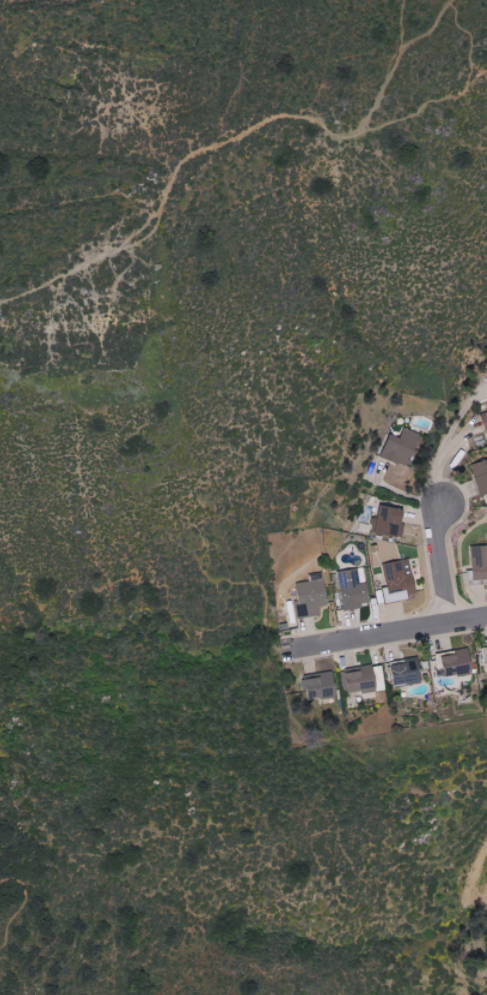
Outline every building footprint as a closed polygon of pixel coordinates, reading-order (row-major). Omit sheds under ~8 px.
[(407,468),(421,434),(406,427),(402,438),(392,434),(382,457),(407,468)] [(486,495),(486,460),(473,464),(482,497),(486,495)] [(404,537),(407,509),(380,506),(379,518),(373,518),(372,534),(404,537)] [(471,547),(472,585),(486,585),(486,546),(471,547)] [(388,588),(383,589),(386,604),(411,599),(410,595),(418,594),(411,559),(383,564),(388,588)] [(342,610),(364,609),(364,604),(369,603),(367,569),(340,571),(342,610)] [(297,619),(322,616),(321,606),(328,605),(324,572),(311,573),(312,581),(298,583),(300,600),(295,601),(297,619)] [(442,658),(446,678),(475,672),(471,648),(455,650),(456,655),(442,658)] [(393,665),(396,686),(424,683),(421,657),(405,659),(406,664),(393,665)] [(350,694),(386,691),(384,665),(347,668),(350,694)] [(309,699),(338,698),(336,672),(307,674),(309,699)]
